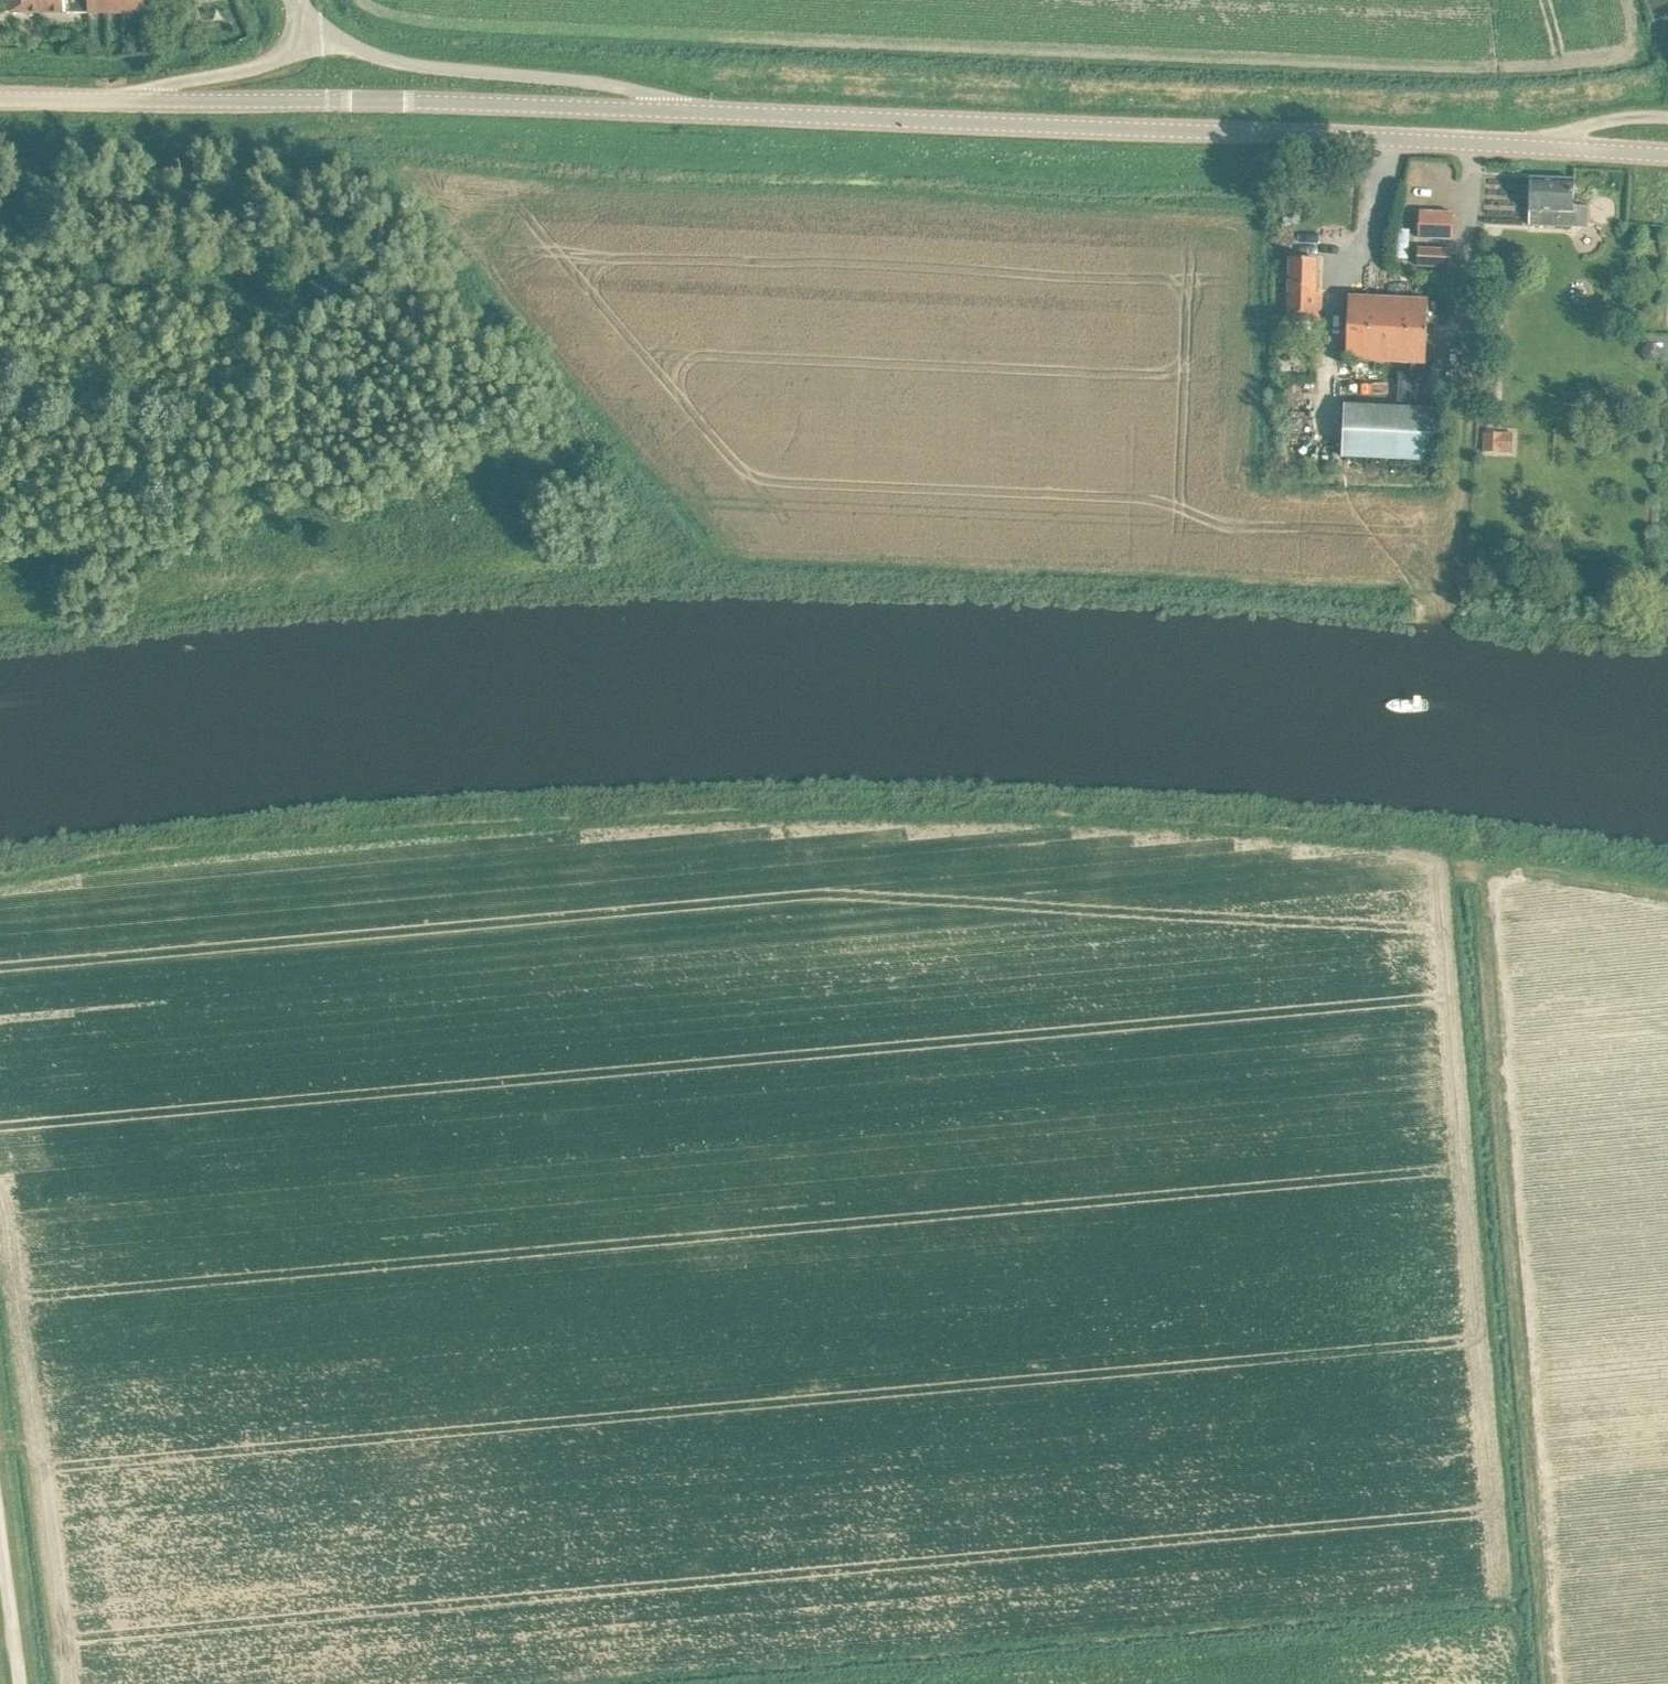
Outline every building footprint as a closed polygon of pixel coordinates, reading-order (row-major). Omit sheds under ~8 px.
[(66,13),(66,0),(6,0),(6,12),(66,13)] [(88,13),(144,14),(144,0),(88,0),(88,13)] [(1588,226),(1588,206),(1573,206),(1574,179),(1529,177),(1529,199),(1529,210),(1529,224),(1588,226)] [(1452,239),(1453,213),(1420,211),(1419,237),(1452,239)] [(1451,268),(1452,250),(1420,248),(1419,267),(1451,268)] [(1321,321),(1322,294),(1315,293),(1316,259),(1290,258),(1287,320),(1321,321)] [(1425,364),(1427,322),(1428,300),(1348,296),(1345,360),(1425,364)] [(1399,372),(1397,405),(1410,406),(1412,373),(1399,372)] [(1434,407),(1410,406),(1397,405),(1344,403),(1341,456),(1432,460),(1434,407)] [(1483,432),(1483,453),(1512,453),(1513,432),(1483,432)]
